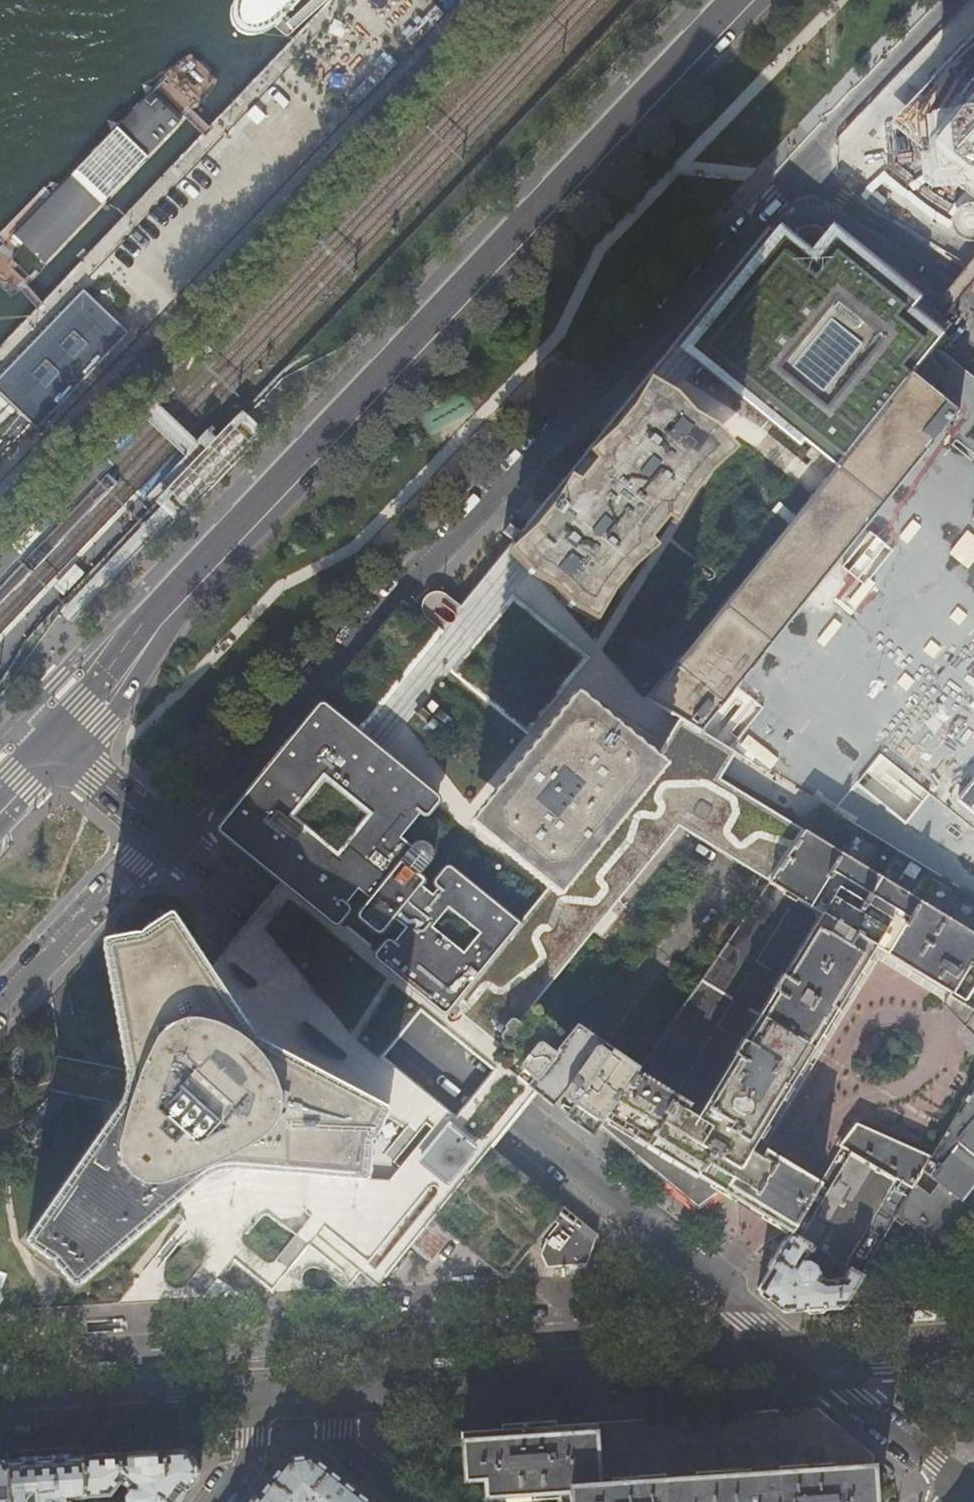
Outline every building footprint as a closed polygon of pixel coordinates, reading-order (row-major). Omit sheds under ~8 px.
[(255,41),(264,36),(271,29),(299,0),(227,0),(223,4),(222,9),(221,18),(223,28),(230,36),(237,40),(245,42),(249,42),(255,41)] [(964,51),(962,50),(962,51),(962,54),(949,70),(936,86),(933,86),(932,87),(934,89),(922,103),(923,117),(928,116),(928,119),(924,120),(927,151),(973,190),(973,40),(964,51)] [(10,296),(27,284),(205,99),(213,88),(218,79),(190,54),(180,60),(166,72),(0,246),(0,286),(10,296)] [(894,126),(899,146),(911,143),(906,123),(894,126)] [(926,176),(938,160),(919,147),(908,162),(926,176)] [(973,208),(965,209),(957,213),(952,220),(950,228),(953,237),(958,242),(973,252),(973,209),(973,208)] [(971,521),(973,516),(973,378),(954,362),(935,347),(951,326),(937,314),(903,287),(848,242),(839,235),(815,265),(798,249),(796,227),(784,229),(661,382),(655,377),(625,414),(527,534),(506,560),(490,580),(473,600),(478,604),(467,617),(452,635),(449,637),(419,613),(343,704),(373,729),(360,746),(329,720),(326,719),(324,719),(321,720),(319,721),(303,739),(301,743),(300,747),(301,750),(302,754),(298,758),(293,753),(291,755),(297,760),(294,764),(292,763),(290,762),(288,762),(286,763),(284,764),(270,781),(269,784),(270,786),(271,789),(272,790),(269,795),(263,790),(261,791),(267,796),(264,800),(262,799),(260,798),(258,799),(255,801),(235,824),(234,826),(233,828),(234,830),(236,832),(258,849),(267,858),(271,861),(287,873),(285,876),(295,883),(307,883),(307,877),(309,873),(318,861),(332,845),(334,844),(336,844),(339,845),(350,854),(368,833),(363,829),(359,822),(356,814),(357,806),(360,800),(364,793),(369,789),(376,785),(384,784),(391,785),(396,786),(401,789),(419,805),(420,810),(399,837),(409,846),(412,842),(416,840),(420,839),(424,840),(428,842),(431,845),(433,848),(434,853),(432,857),(415,880),(433,894),(451,908),(459,898),(461,897),(465,896),(468,896),(472,899),(511,931),(509,933),(483,966),(480,969),(473,978),(481,984),(461,1009),(456,1004),(453,1002),(451,1005),(446,1001),(433,989),(425,997),(416,1010),(494,1073),(503,1062),(537,1089),(558,1065),(575,1077),(577,1074),(579,1071),(564,1058),(570,1050),(533,1021),(554,996),(552,995),(673,851),(689,832),(678,826),(616,903),(581,874),(678,758),(718,782),(803,832),(822,804),(831,809),(876,751),(973,831),(973,811),(959,799),(973,780),(973,523),(971,521)] [(0,366),(0,396),(30,425),(121,328),(77,285),(0,366)] [(160,401),(164,405),(172,397),(164,389),(156,397),(160,401)] [(261,418),(252,409),(239,422),(217,446),(213,450),(207,456),(200,463),(197,467),(173,492),(164,502),(170,508),(177,515),(182,519),(192,509),(215,484),(236,462),(257,439),(269,426),(261,418)] [(207,444),(211,448),(218,440),(210,432),(203,440),(207,444)] [(521,536),(511,528),(506,535),(516,542),(521,536)] [(506,535),(506,534),(505,536),(515,544),(516,542),(506,535)] [(616,903),(678,826),(718,782),(678,758),(581,874),(616,903)] [(959,799),(973,811),(973,780),(959,799)] [(718,782),(678,826),(683,828),(689,832),(762,877),(769,882),(803,832),(718,782)] [(332,845),(318,861),(309,873),(307,877),(307,883),(335,905),(338,906),(341,906),(345,905),(350,898),(361,907),(353,916),(352,918),(352,920),(373,937),(375,938),(377,938),(379,937),(401,909),(413,919),(416,919),(419,918),(433,902),(434,897),(433,894),(394,864),(409,846),(399,837),(420,810),(419,805),(401,789),(396,786),(391,785),(384,784),(376,785),(369,789),(364,793),(360,800),(357,806),(356,814),(359,822),(363,829),(368,833),(350,854),(339,845),(336,844),(334,844),(332,845)] [(604,1118),(721,1189),(747,1205),(758,1211),(773,1221),(791,1231),(814,1245),(831,1255),(838,1259),(849,1265),(862,1273),(878,1244),(900,1208),(929,1158),(855,1123),(819,1183),(803,1173),(777,1157),(765,1149),(761,1155),(758,1154),(750,1148),(873,946),(881,951),(949,993),(944,1002),(973,1033),(973,896),(831,809),(822,804),(803,832),(769,882),(637,1070),(604,1118)] [(409,846),(394,864),(415,880),(432,857),(434,853),(433,848),(431,845),(428,842),(424,840),(420,839),(416,840),(412,842),(409,846)] [(554,996),(589,1025),(709,880),(673,851),(552,995),(554,996)] [(435,1217),(450,1200),(491,1147),(487,1144),(457,1119),(425,1093),(379,1057),(385,1050),(389,1045),(416,1010),(425,997),(433,989),(410,968),(373,937),(352,920),(352,918),(353,916),(361,907),(350,898),(345,905),(341,906),(338,906),(335,905),(307,883),(295,883),(285,876),(244,927),(240,932),(234,938),(229,944),(223,951),(217,946),(181,917),(176,921),(256,1037),(365,1081),(393,1092),(383,1110),(411,1126),(416,1130),(425,1119),(434,1125),(390,1177),(382,1177),(367,1178),(308,1173),(307,1186),(305,1210),(302,1214),(294,1224),(292,1227),(303,1235),(310,1240),(271,1293),(291,1292),(324,1290),(346,1288),(360,1272),(379,1286),(413,1244),(434,1218),(435,1217)] [(451,908),(433,894),(434,897),(433,902),(419,918),(416,919),(413,919),(401,909),(379,937),(377,938),(375,938),(373,937),(410,968),(415,962),(413,960),(412,958),(412,955),(451,908)] [(446,1001),(451,1005),(453,1002),(473,978),(480,969),(483,966),(509,933),(511,931),(472,899),(468,896),(465,896),(461,897),(459,898),(451,908),(412,955),(412,958),(413,960),(415,962),(410,968),(433,989),(446,1001)] [(383,1110),(393,1092),(365,1081),(256,1037),(176,921),(170,912),(140,932),(103,938),(103,940),(112,993),(120,1038),(122,1051),(124,1064),(126,1073),(125,1087),(121,1099),(92,1141),(59,1189),(36,1224),(25,1239),(38,1248),(42,1251),(53,1259),(64,1271),(65,1273),(76,1285),(178,1198),(204,1175),(217,1169),(232,1167),(308,1173),(367,1178),(371,1132),(383,1110)] [(112,993),(103,940),(81,963),(85,966),(86,967),(88,969),(112,993)] [(881,951),(873,946),(750,1148),(758,1154),(881,951)] [(85,966),(82,966),(80,966),(77,967),(76,967),(75,968),(74,971),(73,973),(74,976),(75,978),(76,979),(77,980),(78,980),(80,981),(82,981),(83,981),(84,980),(86,980),(87,979),(88,977),(89,975),(89,974),(89,972),(88,970),(88,969),(86,967),(85,966)] [(604,1118),(637,1070),(607,1045),(603,1042),(579,1071),(577,1074),(575,1077),(566,1088),(565,1091),(565,1095),(567,1098),(571,1101),(600,1125),(604,1118)] [(70,1055),(57,1053),(51,1087),(77,1091),(94,1094),(121,1099),(125,1087),(126,1073),(124,1064),(101,1060),(83,1057),(78,1057),(70,1055)] [(513,1120),(537,1089),(503,1062),(494,1073),(479,1092),(466,1108),(462,1113),(457,1119),(487,1144),(491,1147),(496,1141),(500,1136),(513,1120)] [(944,1243),(971,1208),(960,1199),(973,1181),(973,1081),(929,1158),(900,1208),(944,1243)] [(94,1094),(95,1092),(77,1089),(77,1091),(74,1106),(91,1109),(94,1094)] [(371,1132),(367,1178),(382,1177),(390,1177),(434,1125),(425,1119),(416,1130),(411,1126),(383,1110),(371,1132)] [(707,1199),(721,1189),(604,1118),(600,1125),(628,1148),(683,1194),(697,1206),(707,1199)] [(564,1206),(491,1147),(450,1200),(434,1218),(505,1278),(564,1206)] [(232,1261),(271,1293),(310,1240),(303,1235),(292,1227),(294,1224),(302,1214),(305,1210),(307,1186),(308,1173),(232,1167),(217,1169),(204,1175),(178,1198),(179,1203),(181,1207),(181,1209),(185,1220),(180,1226),(183,1228),(186,1231),(177,1241),(182,1245),(165,1267),(163,1270),(162,1273),(163,1277),(164,1282),(168,1285),(174,1288),(178,1288),(182,1287),(185,1286),(187,1284),(202,1264),(210,1270),(216,1276),(217,1276),(201,1297),(203,1298),(221,1297),(240,1295),(218,1277),(226,1269),(232,1261)] [(422,1251),(432,1259),(467,1219),(464,1217),(466,1214),(458,1208),(450,1200),(435,1217),(434,1218),(413,1244),(422,1251)] [(546,1263),(580,1261),(590,1231),(572,1216),(569,1220),(567,1220),(565,1220),(563,1219),(553,1211),(548,1217),(552,1221),(542,1233),(540,1251),(546,1263)] [(814,1245),(791,1231),(757,1288),(765,1295),(783,1310),(812,1308),(842,1306),(862,1273),(849,1265),(842,1276),(825,1277),(815,1271),(816,1269),(815,1267),(815,1265),(814,1263),(820,1254),(812,1249),(814,1245)] [(838,1259),(831,1255),(827,1260),(835,1265),(838,1259)] [(595,1484),(872,1465),(871,1454),(815,1408),(795,1410),(727,1414),(659,1419),(591,1423),(595,1484)] [(569,1492),(568,1486),(595,1484),(591,1423),(574,1424),(495,1430),(461,1432),(464,1481),(483,1480),(485,1498),(569,1492)] [(186,1450),(172,1451),(111,1456),(82,1457),(84,1495),(108,1493),(116,1484),(122,1489),(125,1485),(129,1488),(125,1494),(125,1501),(124,1501),(175,1501),(197,1472),(186,1450)] [(285,1456),(260,1491),(252,1501),(372,1501),(347,1482),(310,1453),(299,1455),(285,1456)] [(82,1457),(44,1460),(6,1463),(9,1501),(84,1501),(84,1495),(82,1457)] [(6,1463),(0,1463),(0,1501),(9,1501),(6,1463)] [(569,1492),(569,1501),(875,1501),(872,1465),(595,1484),(568,1486),(569,1492)]
